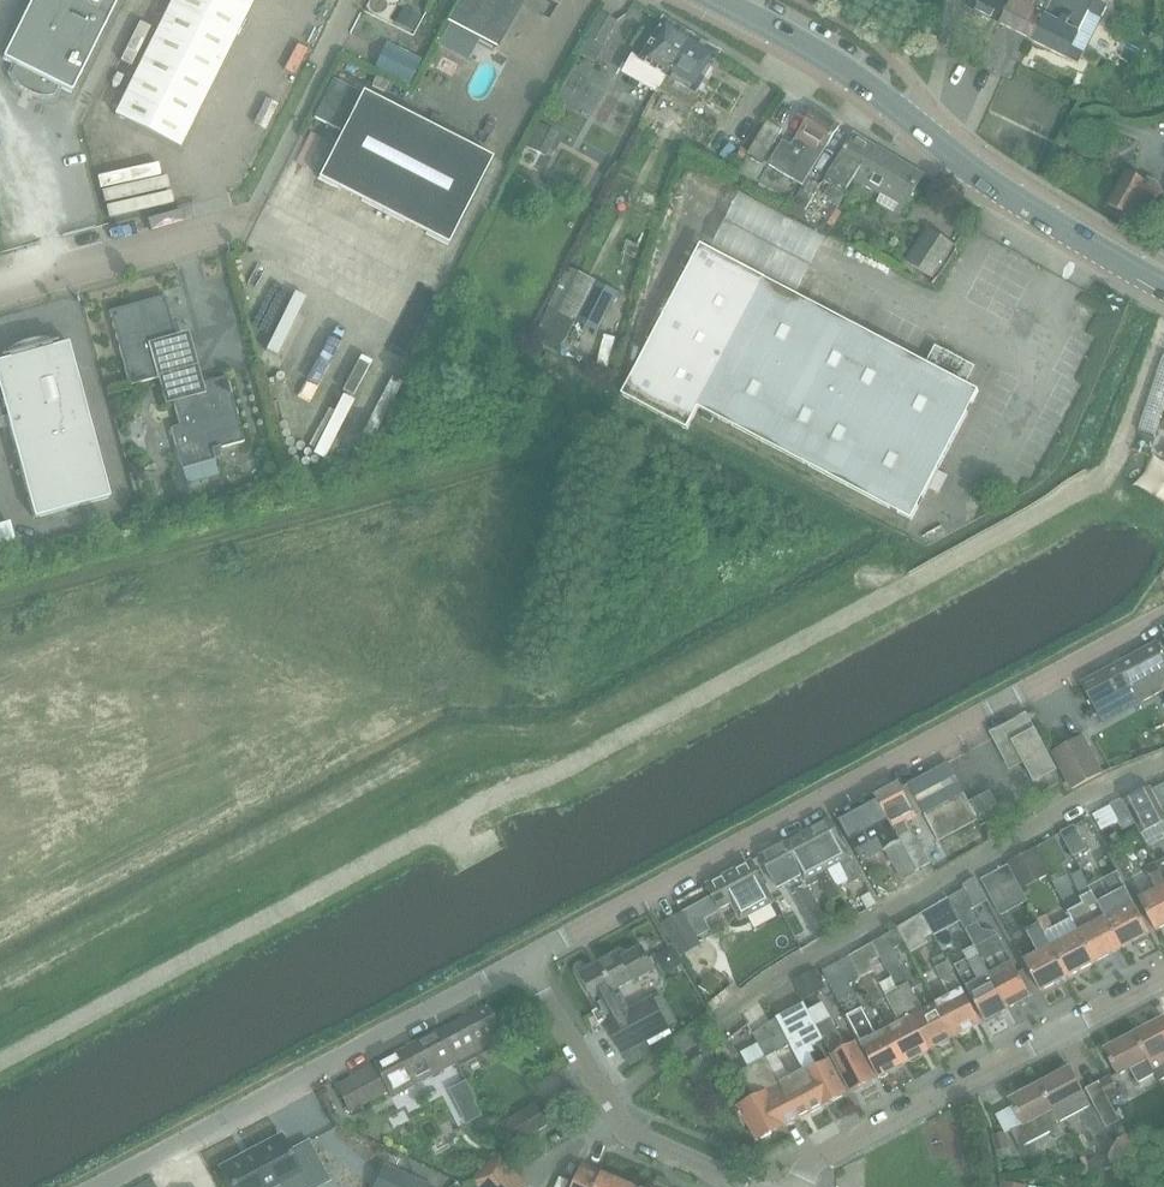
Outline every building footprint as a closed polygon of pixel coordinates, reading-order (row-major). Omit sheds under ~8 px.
[(3,60),(15,66),(11,74),(14,80),(19,85),(24,89),(33,94),(40,96),(46,96),(53,95),(57,87),(70,93),(71,93),(117,0),(31,0),(3,58),(3,59),(3,60)] [(114,115),(179,147),(253,0),(172,0),(114,115)] [(447,22),(497,48),(524,0),(458,0),(447,22)] [(1000,24),(1012,0),(971,0),(967,8),(1000,24)] [(1032,41),(1053,0),(1012,0),(1000,24),(1032,40),(1032,41)] [(1084,54),(1108,6),(1096,0),(1053,0),(1032,41),(1079,64),(1084,54)] [(403,9),(395,23),(412,32),(420,19),(403,9)] [(602,46),(615,22),(599,13),(586,37),(602,46)] [(632,57),(622,74),(655,94),(666,77),(690,36),(661,19),(637,60),(632,57)] [(690,36),(666,77),(694,93),(706,74),(717,54),(718,53),(690,36)] [(376,67),(410,84),(421,61),(387,44),(376,67)] [(375,76),(370,87),(382,93),(387,82),(375,76)] [(334,79),(314,117),(340,130),(359,92),(334,79)] [(492,158),(362,92),(318,179),(447,245),(492,158)] [(840,126),(814,110),(792,146),(783,141),(768,165),(803,186),(840,126)] [(782,129),(767,121),(748,154),(763,163),(782,129)] [(540,124),(528,148),(545,157),(558,133),(540,124)] [(854,135),(825,183),(831,186),(825,196),(840,205),(846,194),(855,180),(856,176),(874,147),(854,135)] [(1078,154),(1111,166),(1120,138),(1110,135),(1104,152),(1081,144),(1078,154)] [(922,176),(922,175),(874,147),(856,176),(855,180),(882,196),(877,204),(898,217),(922,176)] [(1154,209),(1163,192),(1155,188),(1157,183),(1148,178),(1145,183),(1127,173),(1109,206),(1130,218),(1136,207),(1142,210),(1145,205),(1154,209)] [(805,211),(820,186),(809,179),(794,204),(805,211)] [(852,197),(846,194),(840,205),(828,225),(833,228),(852,197)] [(141,224),(189,211),(186,200),(138,214),(141,224)] [(928,230),(907,262),(933,280),(954,247),(928,230)] [(935,347),(926,364),(702,245),(623,396),(686,429),(697,408),(911,520),(979,391),(966,385),(975,368),(935,347)] [(549,307),(536,335),(562,348),(575,321),(577,321),(599,333),(619,293),(597,282),(569,268),(549,307)] [(503,282),(498,294),(517,302),(522,290),(503,282)] [(165,296),(109,311),(129,386),(185,371),(165,296)] [(34,518),(109,498),(68,343),(51,348),(49,340),(40,340),(31,341),(22,343),(14,347),(6,352),(8,359),(0,361),(0,394),(34,518)] [(1067,370),(1093,375),(1099,345),(1073,340),(1067,370)] [(171,428),(177,451),(181,469),(222,458),(220,448),(244,442),(233,400),(226,377),(193,386),(195,395),(173,401),(180,426),(171,428)] [(0,525),(0,555),(17,550),(10,522),(0,525)] [(1158,643),(1081,684),(1100,718),(1163,684),(1163,655),(1158,643)] [(992,733),(994,738),(1010,767),(1023,760),(1035,781),(1055,770),(1044,749),(1037,736),(1025,715),(1022,717),(1022,716),(995,731),(992,733)] [(1082,736),(1053,753),(1072,789),(1102,773),(1082,736)] [(979,821),(959,784),(948,763),(935,770),(965,828),(979,821)] [(965,828),(935,770),(921,777),(952,835),(965,828)] [(952,835),(921,777),(908,784),(919,805),(936,838),(939,842),(952,835)] [(875,795),(892,827),(894,827),(909,856),(922,849),(906,820),(916,815),(898,783),(875,795)] [(1007,784),(988,791),(992,801),(1011,794),(1007,784)] [(1152,790),(1163,814),(1163,784),(1152,790)] [(1152,790),(1150,787),(1124,800),(1142,836),(1163,824),(1163,814),(1152,790)] [(875,795),(852,807),(869,840),(871,839),(880,841),(902,879),(916,871),(892,827),(875,795)] [(1108,838),(1124,830),(1119,820),(1130,815),(1122,801),(1096,814),(1108,838)] [(854,848),(869,840),(852,807),(836,816),(854,848)] [(851,883),(861,878),(830,819),(808,831),(825,863),(837,857),(851,883)] [(1087,850),(1086,847),(1074,826),(1061,833),(1074,857),(1087,850)] [(830,901),(833,900),(842,895),(825,863),(808,831),(785,843),(806,883),(817,878),(830,901)] [(828,925),(805,884),(806,883),(785,843),(761,856),(778,888),(796,879),(802,890),(793,894),(805,916),(798,920),(803,931),(810,927),(813,932),(815,932),(818,939),(826,935),(822,928),(828,925)] [(1035,850),(1021,857),(1008,864),(1009,865),(1008,866),(1018,884),(1020,889),(1034,882),(1048,875),(1035,850)] [(1163,880),(1163,859),(1156,864),(1163,880)] [(752,861),(707,885),(720,909),(736,900),(745,917),(773,902),(752,861)] [(1140,900),(1156,930),(1163,926),(1163,880),(1156,864),(1155,863),(1142,870),(1154,892),(1140,900)] [(981,880),(994,903),(1007,896),(1004,891),(1018,884),(1008,866),(981,880)] [(1121,949),(1090,888),(1091,887),(1082,871),(1072,877),(1083,899),(1081,900),(1084,904),(1068,912),(1071,918),(1072,918),(1095,963),(1121,949)] [(1091,887),(1090,888),(1121,949),(1135,942),(1137,946),(1148,940),(1146,936),(1149,934),(1126,888),(1109,898),(1101,882),(1091,887)] [(950,898),(1007,1009),(1031,997),(998,935),(997,936),(996,932),(983,930),(972,911),(976,908),(966,889),(950,898)] [(1007,1009),(950,898),(923,914),(935,936),(947,929),(942,919),(956,912),(975,948),(963,954),(978,981),(967,987),(985,1021),(1007,1009)] [(682,913),(662,924),(681,955),(701,944),(682,913)] [(934,936),(935,936),(923,914),(898,929),(906,943),(906,944),(911,953),(928,944),(925,939),(933,935),(934,936)] [(1072,918),(1071,918),(1053,928),(1047,916),(1039,920),(1068,977),(1095,963),(1072,918)] [(1024,961),(1041,992),(1068,977),(1039,920),(1037,921),(1039,925),(1027,931),(1039,953),(1024,961)] [(873,943),(881,958),(887,969),(901,961),(894,950),(906,944),(906,943),(898,929),(873,943)] [(848,958),(849,958),(861,979),(874,971),(870,963),(881,958),(873,943),(848,958)] [(623,1055),(670,1029),(653,997),(627,1011),(616,990),(655,970),(642,947),(620,958),(618,953),(580,974),(595,1002),(596,1001),(607,1022),(606,1023),(623,1055)] [(849,958),(823,972),(839,1002),(855,994),(849,985),(861,979),(849,958)] [(950,996),(939,1002),(957,1036),(980,1023),(949,963),(936,970),(950,996)] [(826,988),(819,975),(815,969),(793,982),(804,1001),(826,988)] [(707,976),(700,987),(711,995),(719,984),(707,976)] [(929,1050),(897,990),(891,979),(880,985),(900,1023),(888,1029),(899,1049),(895,1051),(902,1065),(929,1050)] [(897,990),(929,1050),(953,1038),(935,1004),(931,1006),(922,990),(914,995),(908,985),(897,990)] [(939,1002),(935,1004),(953,1038),(957,1036),(939,1002)] [(847,1094),(835,1073),(829,1061),(816,1067),(809,1054),(813,1051),(811,1047),(823,1040),(816,1027),(804,1004),(777,1018),(777,1019),(792,1045),(791,1046),(802,1067),(803,1067),(824,1106),(847,1094)] [(439,1030),(458,1065),(503,1041),(485,1006),(439,1030)] [(879,1077),(902,1065),(895,1051),(899,1049),(888,1029),(877,1035),(863,1009),(847,1017),(879,1077)] [(799,1119),(824,1106),(803,1067),(802,1067),(791,1046),(792,1045),(777,1019),(754,1036),(767,1058),(799,1119)] [(874,1079),(863,1058),(855,1044),(844,1050),(842,1045),(845,1044),(831,1019),(816,1027),(823,1040),(851,1092),(874,1079)] [(1154,1074),(1155,1074),(1159,1081),(1163,1078),(1163,1019),(1134,1035),(1154,1074)] [(336,1085),(350,1112),(388,1092),(391,1098),(456,1063),(457,1065),(458,1065),(439,1030),(336,1085)] [(1104,1050),(1116,1072),(1118,1077),(1130,1071),(1137,1083),(1154,1074),(1134,1035),(1104,1050)] [(712,1051),(690,1062),(703,1088),(725,1077),(712,1051)] [(758,1141),(799,1119),(767,1058),(740,1072),(751,1093),(753,1092),(756,1097),(735,1108),(745,1126),(749,1124),(758,1141)] [(1039,1085),(1059,1122),(1090,1106),(1070,1069),(1039,1085)] [(1099,1083),(1106,1097),(1117,1092),(1109,1077),(1099,1083)] [(1106,1097),(1099,1083),(1085,1090),(1105,1127),(1112,1124),(1115,1130),(1122,1127),(1106,1097)] [(567,1103),(576,1098),(579,1096),(572,1084),(560,1091),(567,1103)] [(1011,1132),(1020,1148),(1051,1132),(1055,1140),(1066,1135),(1059,1123),(1059,1122),(1039,1085),(1010,1101),(1023,1126),(1011,1132)] [(494,1130),(507,1151),(548,1125),(535,1105),(494,1130)] [(1126,1147),(1140,1153),(1146,1138),(1132,1131),(1126,1147)] [(1005,1133),(993,1135),(997,1152),(1008,1149),(1005,1133)] [(222,1170),(231,1186),(272,1186),(298,1173),(305,1186),(317,1186),(328,1181),(307,1142),(288,1152),(280,1136),(253,1151),(254,1153),(222,1170)] [(380,1143),(349,1170),(360,1182),(391,1155),(380,1143)] [(476,1184),(478,1186),(526,1186),(527,1186),(503,1160),(476,1184)] [(375,1186),(430,1186),(385,1166),(375,1186)] [(602,1173),(600,1177),(581,1169),(573,1186),(634,1186),(602,1173)]
